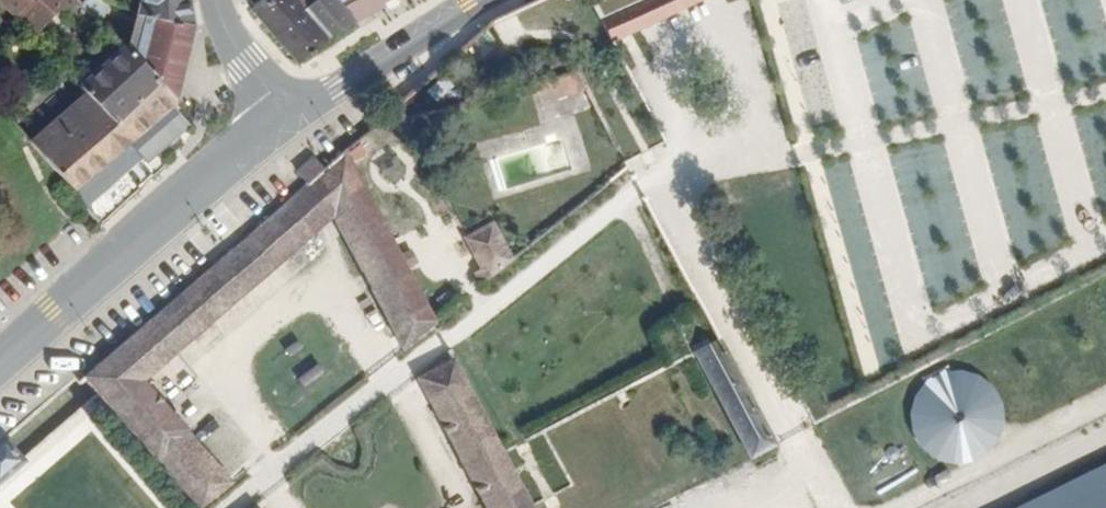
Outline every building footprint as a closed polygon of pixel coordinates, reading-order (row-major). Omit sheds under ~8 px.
[(59,0),(10,0),(35,27),(59,0)] [(197,25),(137,11),(134,17),(109,0),(90,0),(95,7),(125,40),(173,100),(197,25)] [(193,0),(141,0),(137,11),(197,25),(193,0)] [(380,0),(256,0),(300,52),(343,21),(380,0)] [(601,19),(613,44),(706,0),(642,0),(601,19)] [(125,40),(21,137),(91,225),(188,135),(162,108),(173,100),(125,40)] [(63,379),(179,507),(189,507),(221,481),(135,380),(323,219),(387,349),(426,326),(332,151),(63,379)] [(515,261),(494,222),(470,238),(493,280),(515,261)] [(323,324),(286,343),(303,377),(340,358),(323,324)] [(780,448),(726,345),(695,361),(750,463),(780,448)] [(441,356),(405,378),(470,507),(523,507),(441,356)] [(912,398),(908,412),(909,427),(915,441),(924,453),(937,461),(952,464),(967,463),(982,457),(994,446),(1002,431),(1004,415),(1000,398),(991,384),(978,374),(962,369),(946,370),(932,376),(920,385),(912,398)] [(15,459),(0,441),(0,472),(15,459)] [(1015,507),(1105,507),(1105,463),(1015,507)] [(544,498),(548,507),(563,507),(571,505),(564,489),(544,498)]
